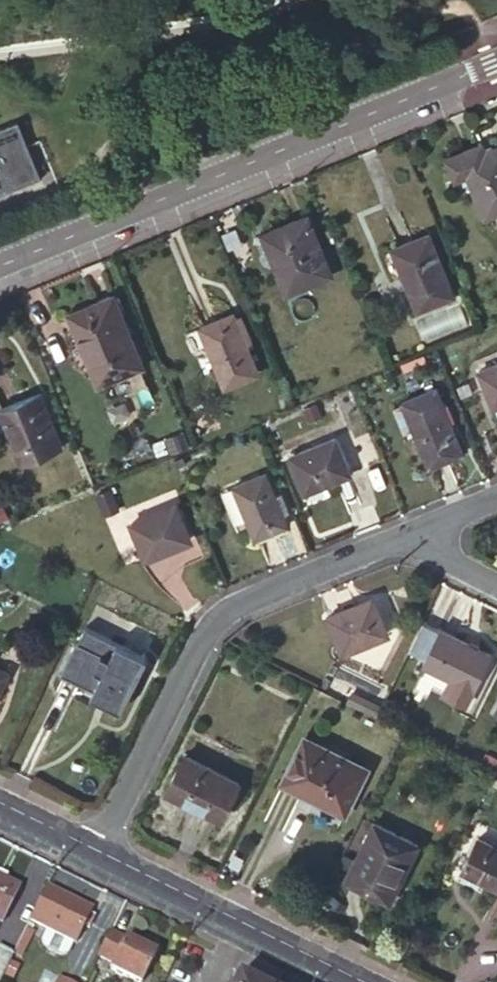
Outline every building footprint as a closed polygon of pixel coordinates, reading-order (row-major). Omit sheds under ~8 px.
[(42,177),(29,144),(18,120),(0,127),(0,194),(42,177)] [(488,151),(484,143),(447,158),(456,180),(469,175),(487,218),(496,214),(496,147),(488,151)] [(334,275),(309,216),(263,234),(288,294),(334,275)] [(455,296),(430,235),(392,250),(418,311),(455,296)] [(144,367),(114,297),(70,314),(78,334),(81,333),(85,341),(85,350),(86,353),(89,358),(92,361),(94,364),(95,365),(103,383),(144,367)] [(266,374),(243,318),(238,320),(235,313),(203,327),(228,389),(266,374)] [(478,370),(493,406),(496,405),(496,362),(478,370)] [(463,453),(436,388),(402,402),(429,467),(463,453)] [(41,393),(0,409),(0,411),(22,463),(63,447),(41,393)] [(350,475),(334,438),(289,456),(305,493),(350,475)] [(274,495),(264,473),(233,486),(255,537),(287,525),(280,510),(286,507),(281,493),(274,495)] [(127,512),(142,549),(186,530),(171,494),(127,512)] [(379,596),(361,603),(364,608),(381,601),(379,596)] [(364,608),(361,603),(328,616),(346,656),(395,635),(381,601),(364,608)] [(492,653),(424,621),(410,649),(427,657),(423,664),(453,678),(445,693),(467,704),(492,653)] [(116,698),(132,666),(117,659),(124,644),(106,635),(99,649),(78,639),(62,671),(116,698)] [(10,672),(0,667),(0,692),(10,672)] [(380,704),(353,691),(348,701),(375,715),(380,704)] [(345,812),(367,768),(305,738),(283,781),(345,812)] [(223,817),(241,782),(186,754),(168,790),(223,817)] [(391,901),(419,844),(375,822),(347,879),(391,901)] [(479,838),(463,871),(496,887),(496,847),(479,838)] [(0,879),(0,923),(1,923),(18,888),(0,879)] [(91,910),(45,888),(29,921),(48,930),(73,942),(75,943),(91,910)] [(44,940),(45,943),(65,953),(68,952),(73,942),(48,930),(44,940)] [(110,933),(100,953),(115,960),(110,969),(136,981),(140,981),(153,955),(150,953),(138,947),(110,933)] [(141,940),(138,947),(150,953),(153,946),(141,940)] [(12,955),(0,949),(0,980),(12,955)]
